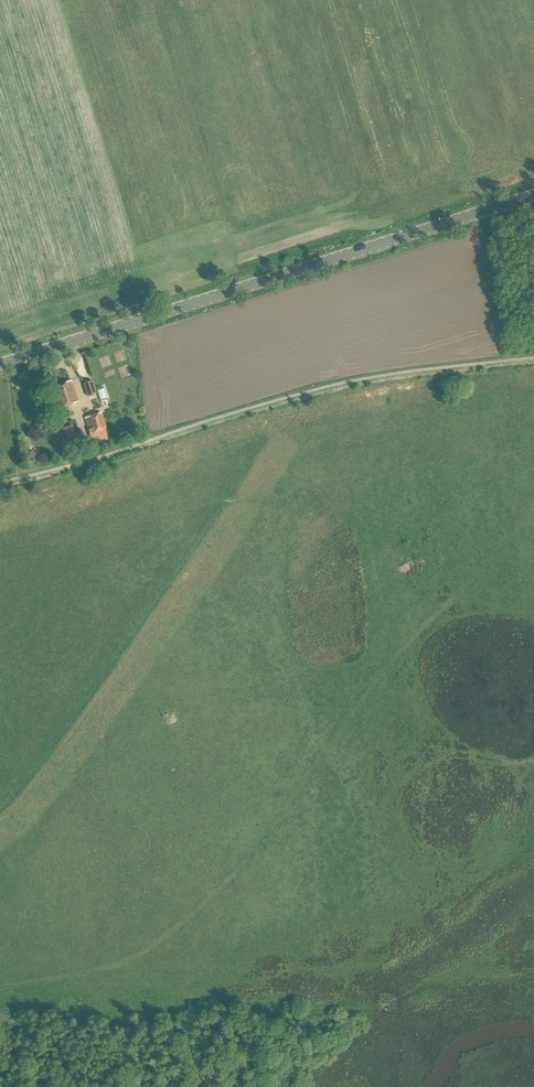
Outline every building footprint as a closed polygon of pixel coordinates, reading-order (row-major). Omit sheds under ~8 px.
[(238,258),(241,263),(262,255),(260,249),(238,258)] [(85,382),(88,394),(94,393),(90,381),(85,382)] [(57,397),(55,397),(59,409),(79,402),(72,382),(55,388),(57,397)] [(102,413),(85,419),(92,440),(109,435),(102,413)] [(66,439),(76,433),(70,424),(60,429),(66,439)]
